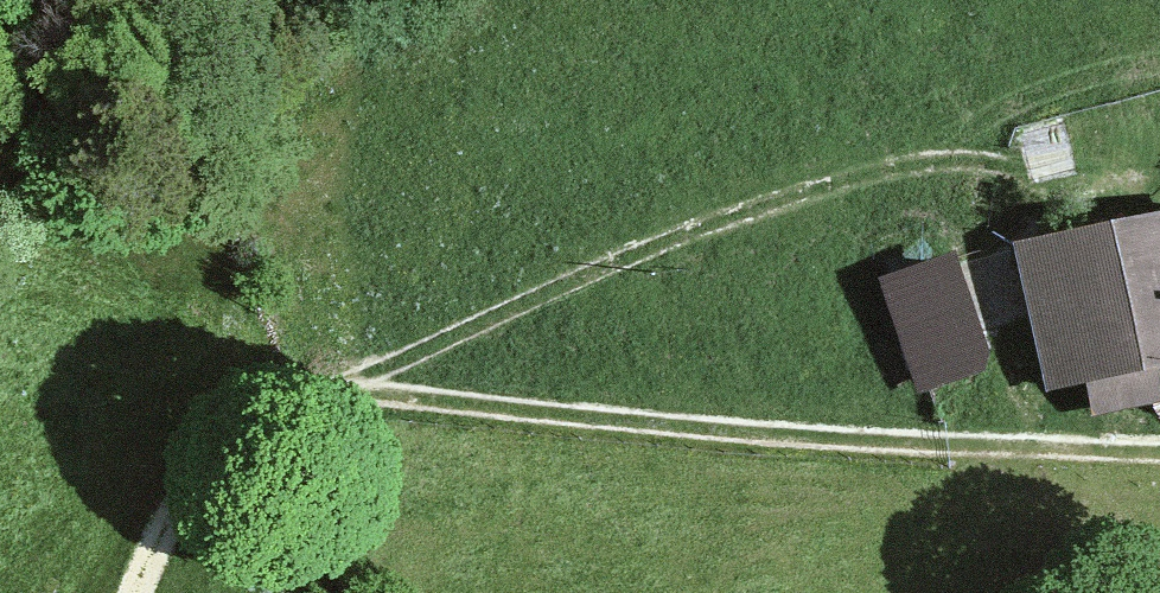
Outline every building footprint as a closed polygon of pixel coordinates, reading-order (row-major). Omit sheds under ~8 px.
[(1046,241),(1022,246),(1055,386),(1088,378),(1094,408),(1159,391),(1159,384),(1157,365),(1159,364),(1159,217),(1061,238),(1059,230),(1044,233),(1046,241)] [(978,364),(942,263),(892,280),(928,383),(978,364)]
